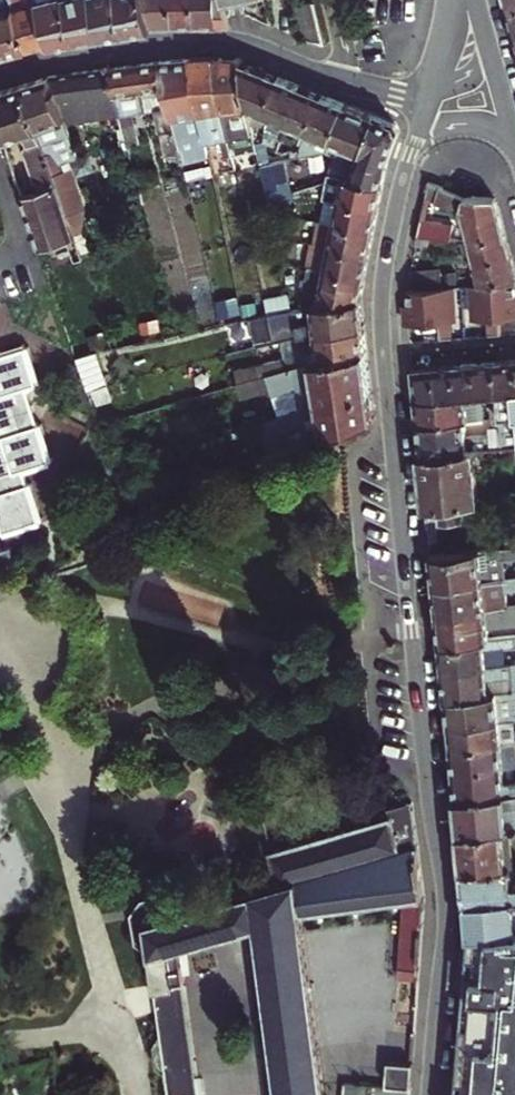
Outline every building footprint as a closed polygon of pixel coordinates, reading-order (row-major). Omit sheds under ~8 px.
[(26,49),(15,8),(12,0),(0,0),(0,56),(26,49)] [(65,0),(38,0),(38,1),(51,44),(76,40),(65,0)] [(101,35),(91,0),(65,0),(76,40),(101,35)] [(117,0),(91,0),(101,35),(126,31),(117,0)] [(126,31),(149,27),(142,0),(117,0),(126,31)] [(172,27),(171,0),(142,0),(149,27),(172,27)] [(196,27),(195,0),(171,0),(172,27),(196,27)] [(217,28),(217,0),(195,0),(196,27),(217,28)] [(317,0),(312,0),(295,4),(303,37),(326,41),(317,0)] [(51,44),(38,1),(15,8),(26,49),(50,44),(51,44)] [(193,58),(206,122),(222,118),(225,136),(230,135),(215,56),(193,58)] [(242,58),(215,56),(230,135),(233,152),(259,149),(259,148),(258,142),(257,137),(254,122),(251,107),(243,63),(242,58)] [(210,138),(206,122),(193,58),(162,60),(178,130),(181,143),(210,138)] [(130,137),(132,145),(140,144),(132,103),(147,101),(149,110),(163,108),(167,131),(178,130),(162,60),(113,67),(122,105),(130,137)] [(270,115),(281,78),(243,63),(251,107),(270,115)] [(95,110),(122,105),(113,67),(81,72),(84,97),(92,96),(95,110)] [(84,97),(81,72),(52,76),(64,115),(85,111),(84,97)] [(52,76),(27,84),(42,130),(45,141),(70,134),(64,115),(52,76)] [(273,116),(287,122),(301,85),(281,78),(270,115),(273,116)] [(27,84),(0,92),(0,119),(7,140),(42,130),(27,84)] [(324,94),(301,85),(287,122),(309,131),(311,132),(324,94)] [(346,103),(324,94),(311,132),(315,133),(333,140),(346,103)] [(333,140),(339,142),(363,152),(360,161),(353,179),(385,182),(390,157),(400,133),(394,122),(346,103),(333,140)] [(268,123),(270,115),(251,107),(254,122),(268,123)] [(287,122),(273,116),(269,142),(282,141),(285,131),(287,122)] [(306,138),(309,131),(287,122),(285,131),(306,138)] [(315,133),(306,158),(329,152),(333,140),(315,133)] [(333,140),(329,152),(335,153),(339,142),(333,140)] [(55,148),(48,150),(55,171),(61,169),(55,148)] [(353,179),(360,161),(343,155),(334,177),(345,178),(353,179)] [(262,164),(263,170),(274,167),(273,162),(262,164)] [(340,198),(340,202),(380,207),(385,182),(353,179),(345,178),(340,198)] [(430,185),(427,195),(441,199),(445,189),(430,185)] [(492,201),(467,196),(461,206),(471,238),(504,235),(502,227),(492,201)] [(192,201),(151,210),(161,260),(196,253),(204,292),(211,290),(192,201)] [(380,207),(340,202),(335,225),(375,229),(380,207)] [(34,218),(49,272),(78,263),(83,262),(67,208),(34,218)] [(417,235),(430,236),(449,238),(452,222),(421,218),(417,235)] [(331,243),(330,247),(371,253),(375,229),(335,225),(331,243)] [(467,260),(478,259),(511,257),(504,235),(471,238),(459,239),(467,260)] [(286,247),(277,248),(281,268),(290,269),(286,247)] [(330,247),(325,273),(366,278),(371,253),(330,247)] [(478,259),(483,281),(496,280),(514,279),(514,272),(511,257),(478,259)] [(83,262),(78,263),(85,284),(90,282),(83,262)] [(438,266),(408,268),(409,287),(440,284),(438,266)] [(366,278),(325,273),(318,307),(362,298),(366,278)] [(476,316),(488,315),(500,314),(514,313),(514,279),(483,281),(473,282),(476,316)] [(447,318),(449,318),(448,284),(440,284),(404,287),(404,301),(403,301),(404,321),(434,319),(447,318)] [(318,321),(321,337),(364,327),(362,298),(318,307),(290,313),(266,318),(246,322),(243,322),(274,329),(300,324),(318,321)] [(500,314),(488,315),(489,333),(501,332),(500,314)] [(447,318),(434,319),(435,335),(448,335),(447,318)] [(318,321),(300,324),(303,341),(321,337),(318,321)] [(364,327),(321,337),(303,341),(297,342),(299,371),(366,352),(364,327)] [(299,371),(297,342),(283,345),(285,363),(266,368),(266,374),(255,377),(257,382),(268,379),(299,371)] [(23,540),(23,545),(52,537),(52,530),(56,529),(46,495),(42,496),(38,482),(64,474),(55,438),(50,439),(40,402),(51,399),(40,367),(38,367),(36,360),(7,369),(0,348),(0,546),(23,540)] [(366,352),(299,371),(268,379),(273,396),(297,390),(303,413),(370,392),(366,352)] [(500,360),(503,389),(514,388),(514,359),(500,360)] [(503,389),(500,360),(479,362),(481,391),(498,390),(503,389)] [(479,362),(458,364),(461,394),(469,393),(481,391),(479,362)] [(461,394),(458,364),(436,366),(439,396),(461,394)] [(439,396),(436,366),(414,368),(417,398),(439,396)] [(508,446),(514,445),(514,388),(503,389),(498,390),(502,416),(505,428),(508,446)] [(372,421),(370,392),(303,413),(286,418),(294,448),(372,421)] [(439,396),(417,398),(419,423),(466,419),(481,418),(480,410),(472,410),(469,393),(461,394),(439,396)] [(494,416),(496,429),(505,428),(502,416),(494,416)] [(466,419),(419,423),(422,453),(476,448),(508,446),(505,428),(496,429),(497,434),(468,436),(466,419)] [(274,422),(268,424),(270,431),(276,429),(274,422)] [(422,453),(431,543),(436,542),(434,518),(469,514),(467,500),(482,499),(476,448),(422,453)] [(485,513),(482,499),(467,500),(469,514),(485,513)] [(435,583),(504,577),(504,564),(514,563),(514,546),(432,554),(435,583)] [(438,613),(507,606),(506,593),(509,592),(509,587),(514,586),(514,576),(504,577),(435,583),(438,613)] [(438,613),(441,643),(491,638),(489,618),(496,617),(499,620),(514,619),(514,618),(514,605),(507,606),(438,613)] [(444,671),(487,666),(485,651),(504,649),(504,644),(514,643),(514,636),(491,638),(441,643),(444,671)] [(446,696),(499,691),(514,689),(514,662),(487,666),(444,671),(446,696)] [(499,691),(501,718),(514,717),(514,689),(499,691)] [(446,696),(449,725),(501,718),(499,691),(446,696)] [(451,747),(512,741),(514,740),(514,717),(501,718),(449,725),(451,747)] [(451,747),(456,798),(514,791),(514,765),(512,741),(451,747)] [(460,833),(504,827),(514,826),(514,791),(456,798),(460,833)] [(303,912),(404,897),(424,894),(418,851),(402,853),(391,822),(269,851),(276,876),(278,885),(148,921),(153,955),(157,986),(176,984),(171,949),(257,927),(280,1094),(326,1094),(303,912)] [(460,833),(463,867),(508,862),(504,827),(460,833)] [(466,898),(514,893),(514,866),(514,861),(508,862),(463,867),(466,898)] [(147,911),(148,921),(278,885),(276,876),(183,901),(147,911)] [(147,911),(183,901),(167,893),(140,899),(132,914),(136,944),(153,955),(148,921),(147,911)] [(466,898),(469,932),(514,927),(514,893),(466,898)] [(403,911),(423,909),(424,894),(404,897),(403,911)] [(400,974),(418,975),(423,909),(403,911),(400,974)] [(456,1094),(514,1094),(514,959),(468,955),(456,1094)] [(157,986),(159,1004),(188,1000),(186,983),(176,984),(157,986)] [(163,1028),(163,1031),(167,1060),(196,1057),(188,1000),(159,1004),(163,1028)] [(167,1060),(163,1031),(156,1042),(159,1065),(169,1071),(167,1060)] [(259,1054),(203,1059),(206,1094),(262,1094),(259,1054)] [(196,1057),(167,1060),(169,1071),(172,1094),(202,1094),(196,1057)] [(412,1060),(387,1058),(385,1083),(410,1085),(412,1060)]
